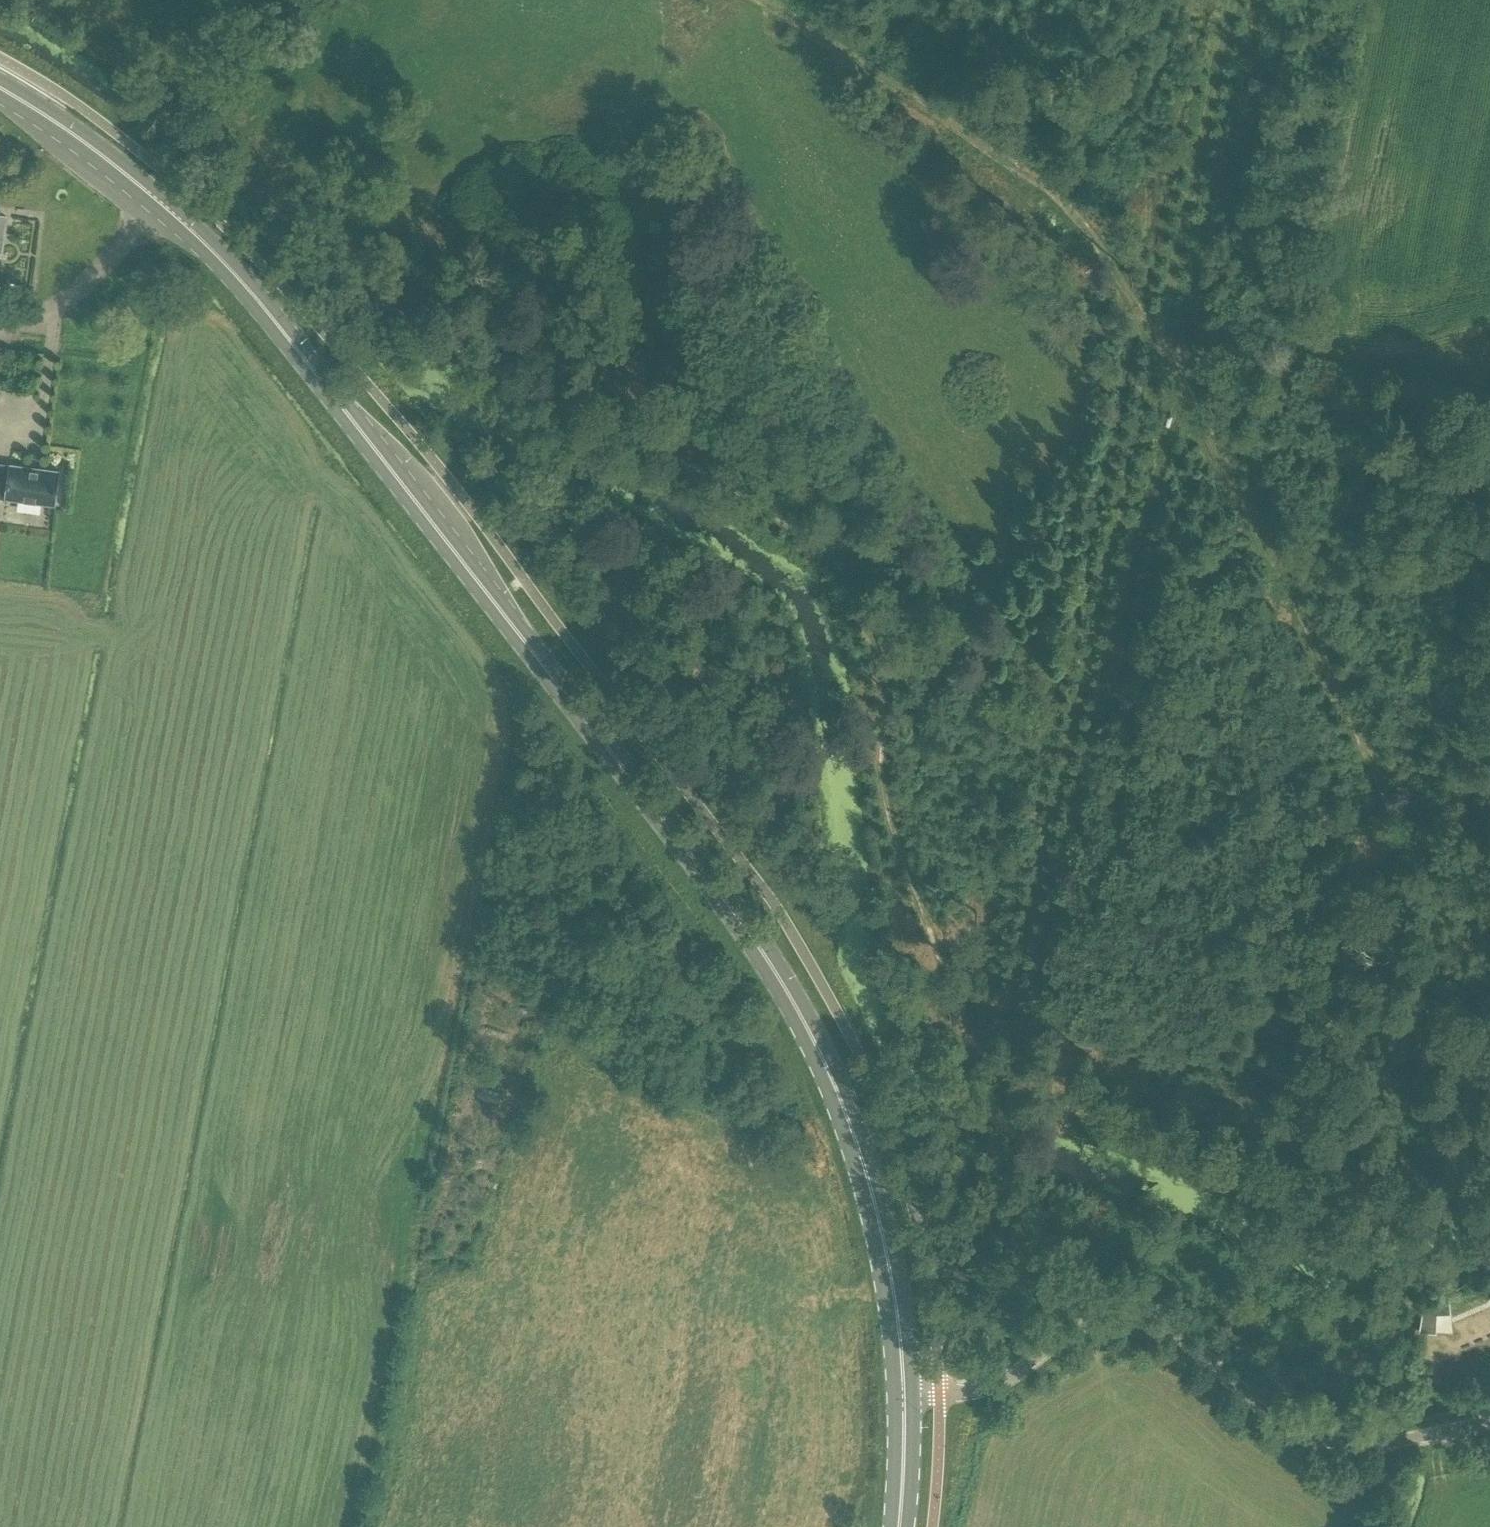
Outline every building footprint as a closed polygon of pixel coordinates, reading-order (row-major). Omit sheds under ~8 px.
[(660,233),(662,221),(651,218),(648,231),(660,233)] [(9,466),(4,499),(56,505),(60,473),(9,466)] [(1436,1313),(1450,1312),(1449,1299),(1425,1303),(1420,1331),(1435,1332),(1436,1313)]
